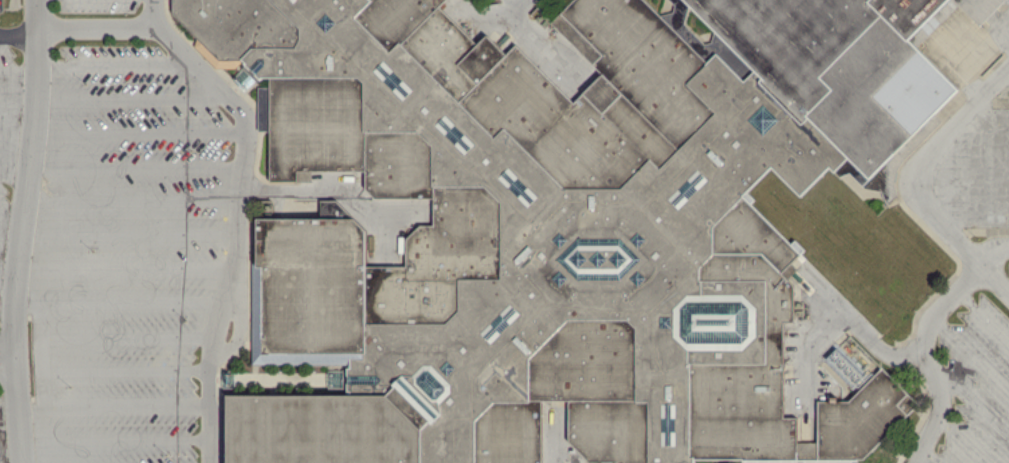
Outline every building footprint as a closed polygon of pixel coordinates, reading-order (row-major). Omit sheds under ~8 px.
[(694,460),(694,462),(609,462),(584,462),(564,441),(564,399),(552,400),(538,400),(540,462),(222,462),(221,397),(342,396),(343,363),(249,363),(248,219),(318,219),(317,200),(335,200),(364,231),(364,266),(384,265),(402,265),(401,238),(418,224),(429,224),(429,212),(429,198),(372,198),(362,185),(362,169),(295,169),(295,181),(267,182),(266,126),(256,126),(255,77),(247,66),(219,67),(191,45),(191,36),(169,12),(169,0),(441,0),(437,4),(474,44),(485,34),(505,54),(514,45),(570,103),(585,87),(600,72),(550,21),(572,0),(951,0),(911,41),(958,88),(856,191),(880,213),(887,205),(948,268),(878,336),(798,257),(781,274),(793,288),(792,322),(781,323),(783,417),(797,417),(797,461),(737,461),(694,460)] [(979,24),(953,0),(1002,0),(979,24)] [(821,461),(821,401),(849,401),(882,367),(918,404),(863,461),(856,461),(821,461)]
